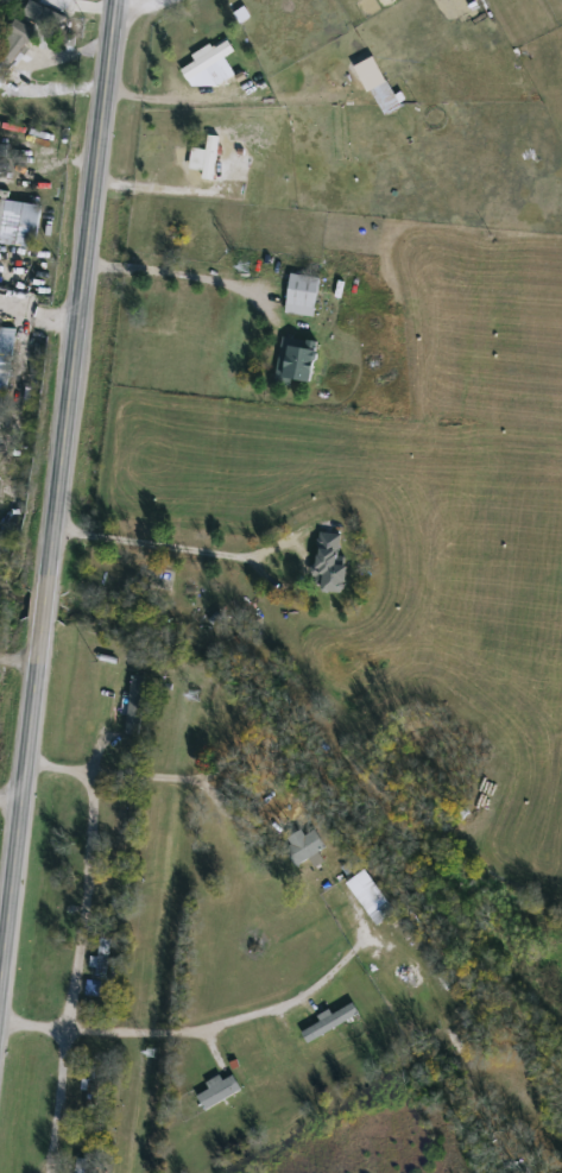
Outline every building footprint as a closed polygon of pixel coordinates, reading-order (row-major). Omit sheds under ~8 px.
[(6,90),(0,87),(0,44),(14,17),(33,26),(11,69),(15,71),(6,90)] [(181,65),(228,38),(234,48),(222,55),(231,68),(214,77),(207,65),(188,76),(181,65)] [(402,99),(386,111),(370,89),(385,76),(402,99)] [(36,246),(0,242),(0,196),(42,201),(36,246)] [(320,273),(314,314),(285,309),(290,270),(320,273)] [(5,412),(0,412),(0,324),(15,327),(5,412)] [(316,338),(310,383),(276,378),(282,334),(316,338)] [(345,586),(315,585),(317,528),(340,529),(339,559),(346,560),(345,586)] [(143,674),(139,726),(128,726),(133,673),(143,674)] [(302,863),(282,843),(299,826),(307,833),(312,826),(326,840),(302,863)] [(348,876),(367,865),(387,901),(367,912),(348,876)] [(107,972),(96,972),(96,933),(107,933),(107,972)] [(320,1014),(353,998),(359,1013),(307,1038),(302,1028),(322,1019),(320,1014)] [(210,1086),(206,1079),(220,1072),(222,1077),(233,1071),(241,1087),(203,1105),(197,1092),(210,1086)] [(84,1155),(84,1172),(75,1172),(75,1155),(84,1155)]
